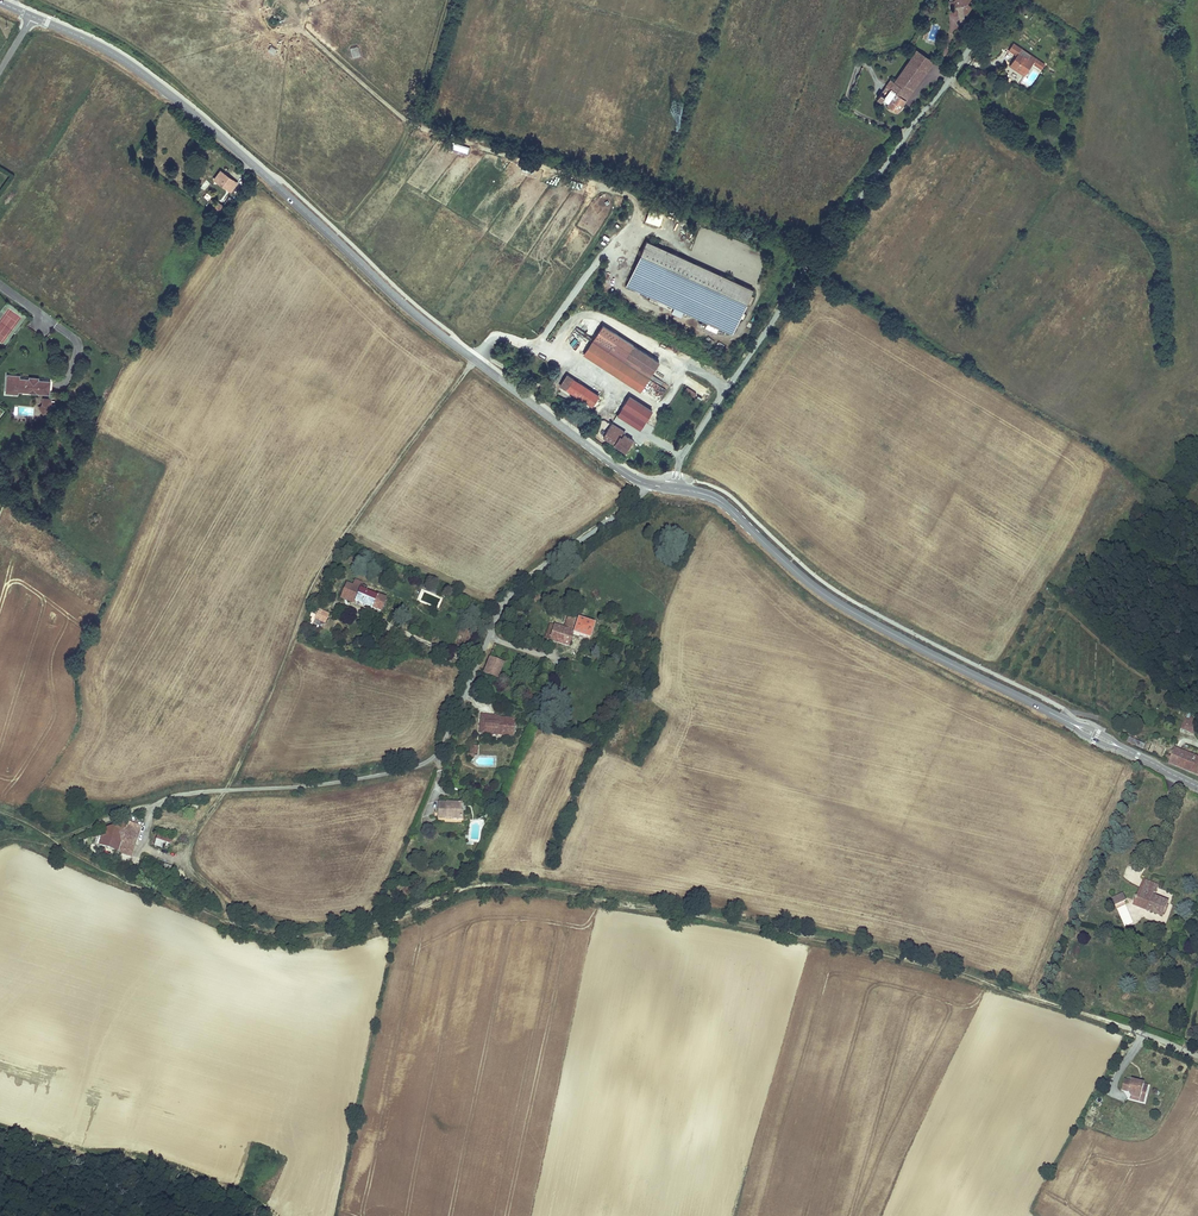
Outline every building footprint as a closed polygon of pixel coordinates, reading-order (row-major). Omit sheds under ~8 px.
[(968,0),(950,0),(948,1),(950,8),(957,6),(959,8),(959,9),(958,9),(959,16),(964,15),(966,14),(971,7),(967,4),(969,1),(968,0)] [(1012,44),(1007,51),(1015,57),(1008,67),(1024,77),(1032,65),(1040,71),(1044,65),(1012,44)] [(933,62),(917,51),(911,59),(927,71),(933,62)] [(927,71),(911,59),(895,82),(891,80),(878,99),(882,101),(884,100),(885,97),(890,100),(888,103),(887,105),(897,112),(927,71)] [(452,149),(467,153),(469,147),(453,143),(452,149)] [(525,164),(524,172),(533,173),(534,166),(525,164)] [(237,183),(220,170),(214,179),(231,191),(237,183)] [(219,203),(214,210),(217,212),(222,205),(219,203)] [(753,291),(647,242),(627,286),(732,335),(753,291)] [(706,325),(705,329),(716,333),(718,329),(706,325)] [(584,356),(640,392),(659,364),(602,327),(584,356)] [(578,340),(581,334),(574,331),(572,337),(578,340)] [(6,393),(15,394),(15,391),(19,392),(43,394),(44,387),(50,388),(51,381),(39,380),(29,379),(20,378),(16,378),(17,375),(7,374),(6,393)] [(567,375),(559,387),(566,391),(574,379),(567,375)] [(574,379),(566,391),(592,408),(599,396),(574,379)] [(51,398),(38,398),(37,413),(50,414),(51,398)] [(652,412),(629,398),(618,416),(626,421),(630,414),(645,423),(652,412)] [(645,423),(630,414),(626,421),(640,431),(645,423)] [(608,430),(616,435),(619,430),(611,425),(608,430)] [(616,435),(608,430),(602,440),(625,454),(633,441),(624,435),(625,433),(619,429),(619,430),(616,435)] [(386,600),(360,589),(362,584),(354,581),(352,586),(346,584),(340,598),(352,603),(356,602),(373,609),(374,605),(382,608),(386,600)] [(511,618),(514,610),(507,607),(504,615),(511,618)] [(329,614),(314,608),(310,617),(315,619),(313,623),(323,628),(329,614)] [(595,624),(570,616),(566,628),(552,624),(548,638),(572,646),(576,635),(590,640),(595,624)] [(488,655),(481,675),(495,680),(502,660),(488,655)] [(481,714),(481,720),(492,721),(491,733),(496,734),(495,727),(496,724),(499,723),(499,719),(500,716),(481,714)] [(512,735),(513,720),(499,719),(499,723),(496,724),(495,727),(496,731),(496,734),(512,735)] [(481,720),(480,732),(491,733),(492,721),(481,720)] [(1189,721),(1185,720),(1181,730),(1187,732),(1188,729),(1194,731),(1197,724),(1189,721)] [(1129,738),(1127,742),(1143,750),(1145,745),(1129,738)] [(1168,764),(1196,777),(1197,772),(1197,759),(1175,749),(1168,764)] [(460,803),(438,802),(438,812),(440,812),(440,821),(453,822),(453,820),(462,821),(462,811),(460,810),(460,803)] [(115,828),(126,833),(120,846),(128,849),(130,845),(135,847),(141,833),(128,827),(115,828)] [(128,849),(120,846),(126,833),(115,828),(106,831),(102,838),(98,847),(130,861),(135,847),(130,845),(128,849)] [(98,847),(102,838),(98,836),(93,845),(98,847)] [(174,841),(159,836),(154,847),(170,853),(174,841)] [(171,874),(144,863),(141,870),(160,878),(158,883),(167,886),(171,874)] [(1151,898),(1154,888),(1145,885),(1141,894),(1151,898)] [(1111,898),(1116,909),(1127,903),(1122,893),(1111,898)] [(1151,898),(1141,894),(1137,893),(1131,909),(1145,914),(1151,898)] [(1166,904),(1151,898),(1145,914),(1161,919),(1166,904)] [(1136,1085),(1136,1082),(1130,1081),(1129,1083),(1123,1081),(1120,1091),(1127,1093),(1130,1097),(1139,1099),(1140,1094),(1144,1095),(1146,1086),(1142,1086),(1142,1085),(1142,1084),(1141,1083),(1140,1083),(1139,1083),(1139,1084),(1138,1085),(1136,1085)] [(1144,1095),(1140,1094),(1139,1099),(1130,1097),(1129,1100),(1143,1103),(1144,1095)]
